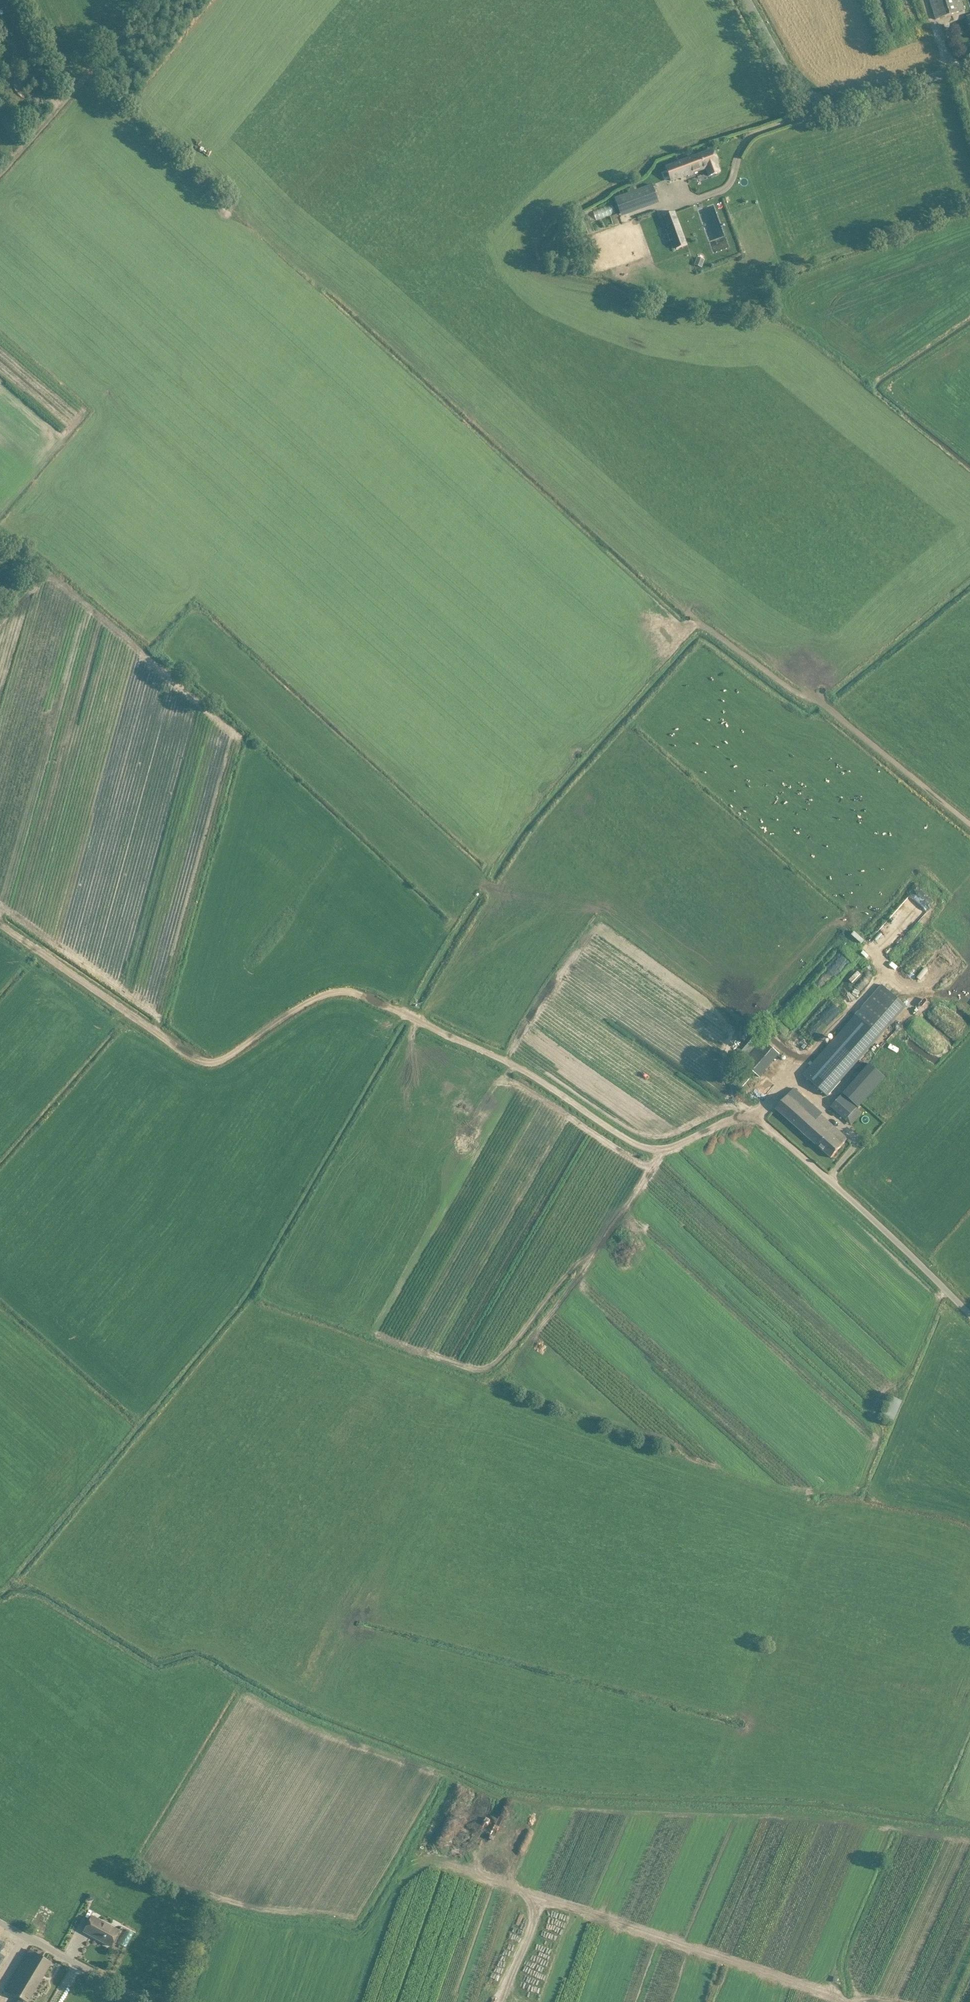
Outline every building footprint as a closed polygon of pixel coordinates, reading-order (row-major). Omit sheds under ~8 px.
[(936,20),(965,11),(962,0),(930,0),(936,20)] [(34,43),(27,47),(33,60),(41,56),(34,43)] [(670,182),(706,169),(709,176),(719,173),(716,165),(717,164),(712,150),(690,159),(665,168),(670,182)] [(657,187),(618,200),(624,216),(663,203),(657,187)] [(675,211),(663,216),(668,229),(665,230),(669,241),(673,240),(676,249),(687,245),(675,211)] [(697,258),(694,265),(700,267),(703,260),(697,258)] [(907,1007),(882,984),(802,1074),(827,1096),(907,1007)] [(759,1077),(779,1054),(764,1041),(744,1064),(759,1077)] [(735,1085),(740,1090),(753,1075),(748,1070),(735,1085)] [(831,1158),(838,1150),(848,1139),(834,1126),(829,1132),(825,1129),(831,1123),(821,1115),(824,1112),(795,1087),(776,1109),(831,1158)] [(856,1108),(842,1094),(831,1107),(845,1120),(856,1108)] [(111,1946),(116,1938),(120,1931),(92,1916),(84,1932),(111,1946)] [(141,1931),(147,1934),(151,1925),(145,1923),(141,1931)] [(47,1971),(52,1963),(30,1950),(25,1958),(6,1989),(27,2001),(29,2001),(47,1971)]
